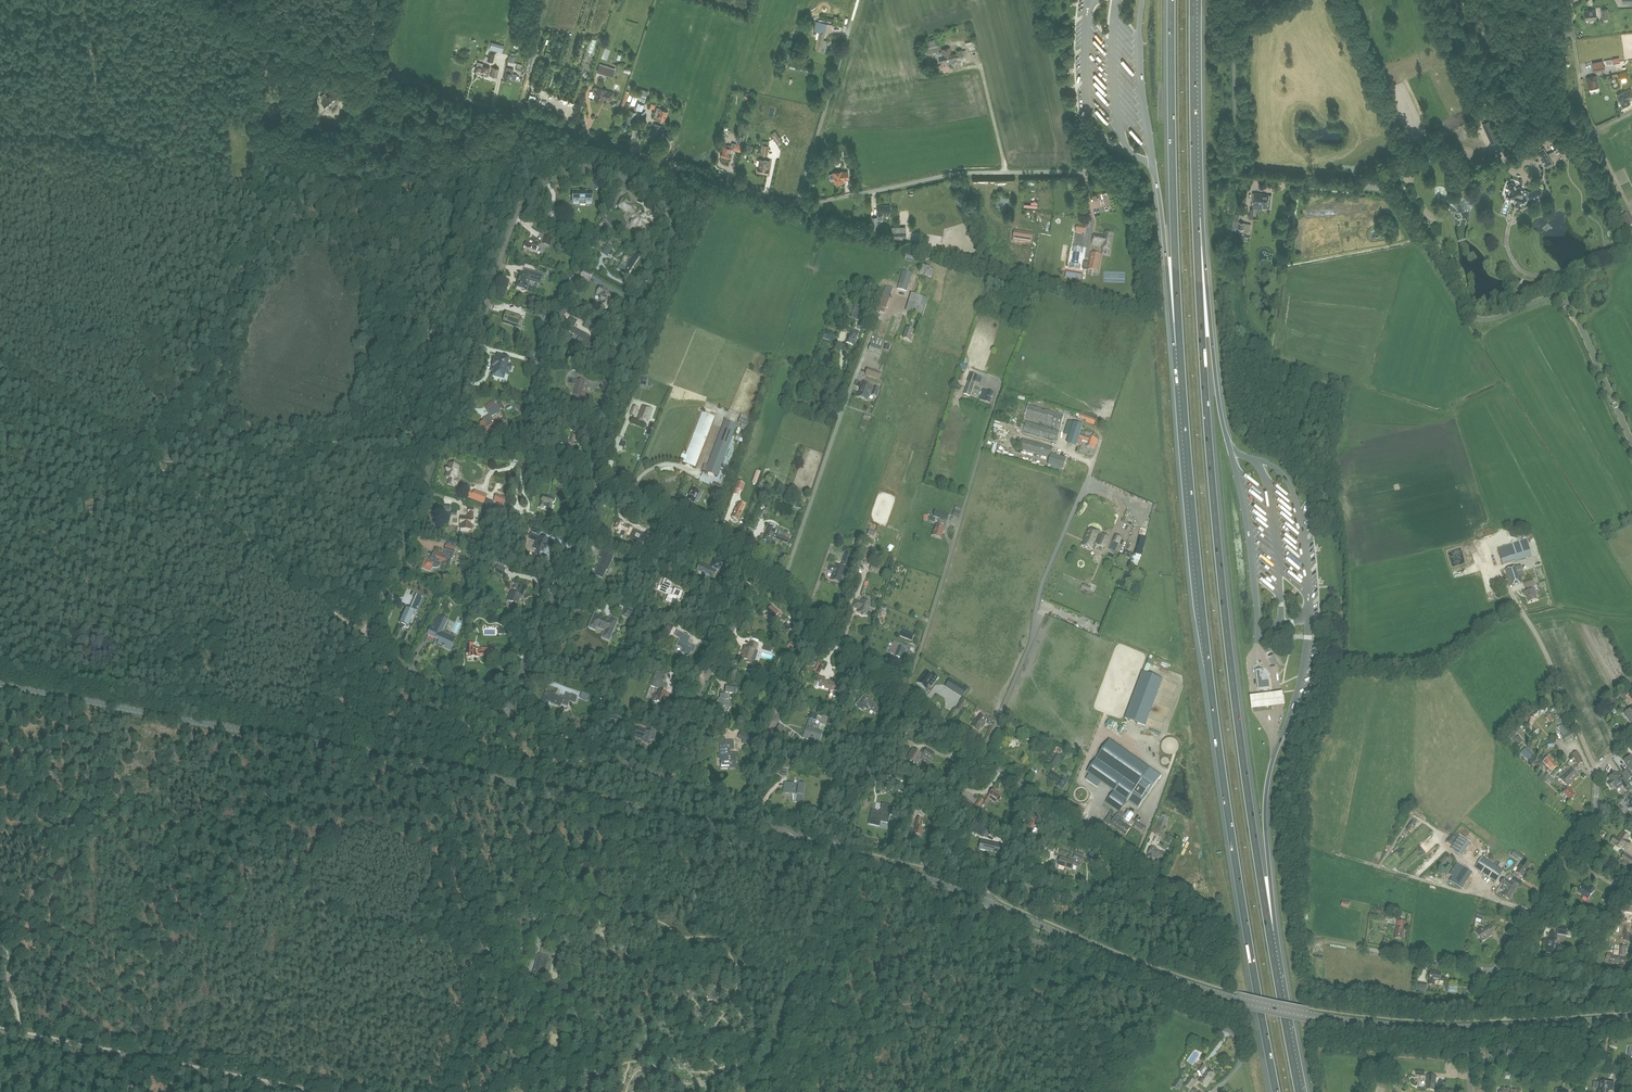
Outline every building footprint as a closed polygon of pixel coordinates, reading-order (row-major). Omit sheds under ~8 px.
[(1596,19),(1595,10),(1584,10),(1585,20),(1596,19)] [(818,21),(816,32),(818,32),(817,39),(816,39),(814,49),(820,50),(820,52),(825,53),(827,41),(823,40),(825,33),(830,34),(832,25),(842,27),(843,21),(837,20),(837,23),(819,19),(819,21),(818,21)] [(402,38),(410,38),(410,30),(398,29),(398,38),(399,38),(399,32),(402,32),(402,38)] [(972,34),(966,35),(968,42),(966,42),(968,46),(974,45),(972,34)] [(920,50),(921,56),(924,55),(926,62),(933,60),(933,59),(932,53),(939,52),(936,39),(936,37),(925,39),(925,41),(926,41),(927,45),(924,46),(925,49),(920,50)] [(490,49),(502,52),(504,46),(491,42),(490,49)] [(420,47),(415,46),(416,44),(412,43),(411,45),(405,44),(404,48),(419,51),(420,47)] [(961,49),(956,50),(955,46),(952,47),(954,53),(956,52),(958,57),(963,56),(961,49)] [(938,53),(939,57),(940,62),(948,60),(949,62),(951,61),(951,59),(956,58),(955,54),(951,55),(949,47),(941,49),(943,56),(942,56),(941,52),(938,53)] [(516,53),(511,51),(510,55),(509,55),(507,61),(514,62),(515,57),(516,53)] [(475,66),(473,72),(475,72),(475,73),(480,74),(487,76),(490,68),(482,66),(483,64),(478,62),(477,65),(476,66),(475,66)] [(615,69),(599,64),(597,72),(612,77),(615,69)] [(1593,72),(1605,70),(1603,64),(1592,66),(1593,72)] [(499,69),(492,67),(490,75),(497,77),(499,69)] [(506,67),(504,79),(511,81),(511,79),(516,80),(517,75),(513,74),(514,69),(506,67)] [(1629,77),(1627,71),(1617,74),(1619,80),(1629,77)] [(1598,87),(1596,76),(1586,78),(1588,89),(1598,87)] [(1097,79),(1095,81),(1107,94),(1109,92),(1097,79)] [(1128,87),(1125,89),(1136,103),(1139,101),(1128,87)] [(595,100),(595,101),(598,102),(599,101),(603,102),(604,99),(611,101),(614,93),(606,91),(607,90),(598,88),(594,99),(595,100)] [(1628,99),(1631,97),(1631,92),(1631,89),(1625,92),(1624,91),(1616,95),(1622,107),(1624,106),(1625,106),(1628,105),(1628,104),(1630,103),(1628,99)] [(626,90),(620,110),(622,111),(626,101),(629,91),(626,90)] [(333,91),(327,96),(324,93),(320,96),(323,100),(321,101),(328,108),(330,107),(333,111),(337,107),(334,104),(340,99),(341,96),(336,91),(333,91)] [(638,102),(636,109),(642,110),(644,104),(643,104),(645,100),(646,95),(641,94),(639,99),(638,102)] [(657,117),(656,119),(665,122),(668,111),(657,108),(654,116),(657,117)] [(637,113),(630,111),(625,109),(625,110),(623,109),(622,112),(629,114),(627,122),(633,125),(637,113)] [(249,122),(254,129),(260,126),(258,122),(257,123),(254,119),(249,122)] [(304,122),(295,126),(298,131),(306,127),(304,122)] [(662,129),(660,128),(661,126),(653,124),(650,135),(659,138),(662,129)] [(770,134),(775,140),(774,140),(778,146),(783,142),(780,137),(779,137),(775,130),(770,134)] [(1496,136),(1489,139),(1492,144),(1498,141),(1496,136)] [(729,158),(729,155),(730,153),(732,154),(733,150),(740,152),(742,144),(735,141),(735,143),(732,142),(730,148),(724,146),(723,150),(721,156),(729,158)] [(761,144),(760,154),(768,155),(769,145),(768,145),(769,142),(762,141),(762,144),(761,144)] [(1552,163),(1544,148),(1537,152),(1545,167),(1552,163)] [(770,161),(760,160),(757,172),(767,174),(770,161)] [(833,174),(835,184),(843,183),(842,173),(833,174)] [(251,179),(243,184),(248,190),(251,187),(250,186),(254,183),(251,179)] [(1528,195),(1525,196),(1522,195),(1521,194),(1522,191),(1521,188),(1518,187),(1516,188),(1514,183),(1511,183),(1508,184),(1507,187),(1509,191),(1507,192),(1506,195),(1507,198),(1510,199),(1512,197),(1514,200),(1516,201),(1516,203),(1519,204),(1520,202),(1523,203),(1525,202),(1526,199),(1529,198),(1532,199),(1541,195),(1542,192),(1540,189),(1538,188),(1529,192),(1528,195)] [(1111,190),(1093,192),(1094,204),(1100,203),(1099,198),(1102,197),(1103,203),(1113,202),(1111,190)] [(580,191),(572,191),(572,202),(580,202),(580,200),(585,200),(585,202),(592,202),(592,191),(585,191),(585,192),(580,192),(580,191)] [(1254,193),(1253,204),(1262,205),(1262,204),(1267,205),(1269,195),(1264,194),(1254,193)] [(634,219),(632,221),(631,221),(631,222),(631,223),(631,224),(631,225),(632,225),(633,226),(634,226),(635,225),(638,230),(639,229),(641,232),(642,235),(642,236),(643,237),(644,238),(645,238),(646,238),(647,238),(648,238),(648,237),(649,237),(649,236),(649,235),(650,234),(649,229),(646,225),(648,224),(645,219),(645,218),(645,217),(645,216),(645,215),(644,215),(643,215),(642,215),(639,210),(637,211),(634,206),(630,204),(622,200),(619,207),(626,211),(629,212),(634,219)] [(890,205),(877,206),(877,213),(877,215),(882,215),(882,213),(890,213),(890,205)] [(1627,228),(1631,226),(1631,218),(1629,212),(1622,216),(1627,228)] [(609,231),(611,227),(603,219),(599,225),(609,231)] [(1250,224),(1232,221),(1231,227),(1250,230),(1250,224)] [(904,227),(891,227),(891,237),(904,237),(904,227)] [(1013,240),(1032,243),(1033,233),(1014,230),(1013,240)] [(1109,250),(1112,234),(1105,232),(1104,235),(1095,234),(1093,244),(1102,246),(1102,249),(1109,250)] [(549,246),(551,237),(545,235),(542,244),(549,246)] [(526,242),(524,249),(536,254),(540,242),(531,239),(530,243),(526,242)] [(607,256),(612,248),(606,244),(602,253),(607,256)] [(904,258),(913,261),(915,254),(907,252),(904,258)] [(1098,271),(1101,254),(1091,253),(1088,270),(1098,271)] [(639,257),(634,254),(625,267),(620,264),(617,269),(627,276),(639,257)] [(919,274),(931,278),(934,270),(930,269),(930,267),(926,266),(922,265),(919,274)] [(902,270),(897,288),(907,291),(912,273),(902,270)] [(526,274),(523,273),(521,278),(520,278),(519,282),(518,287),(520,288),(521,289),(522,290),(523,291),(525,291),(526,290),(527,291),(531,279),(541,283),(542,282),(543,281),(543,280),(543,278),(544,276),(535,272),(535,273),(527,271),(526,274)] [(1066,277),(1081,280),(1082,274),(1067,271),(1066,277)] [(588,281),(591,277),(582,272),(579,276),(588,281)] [(884,312),(893,289),(885,286),(878,306),(877,306),(875,311),(879,312),(880,311),(884,312)] [(607,291),(600,287),(597,293),(601,295),(600,297),(600,298),(601,300),(602,301),(600,305),(607,308),(610,301),(607,291)] [(911,293),(905,311),(923,316),(928,298),(911,293)] [(856,305),(851,317),(857,319),(861,307),(856,305)] [(522,313),(505,308),(502,317),(520,323),(522,313)] [(554,318),(547,316),(544,326),(550,328),(554,318)] [(586,334),(573,327),(577,320),(570,317),(566,325),(570,327),(568,331),(579,337),(579,338),(583,340),(581,344),(584,345),(582,348),(587,350),(593,339),(585,335),(586,334)] [(913,331),(906,328),(903,339),(910,341),(913,331)] [(849,333),(845,342),(853,346),(857,336),(849,333)] [(868,349),(879,353),(883,342),(872,338),(868,349)] [(507,365),(509,359),(498,356),(498,357),(497,357),(498,358),(497,360),(495,359),(495,360),(494,360),(492,365),(493,366),(492,366),(491,371),(494,372),(493,376),(492,377),(503,379),(505,374),(508,375),(509,371),(510,371),(512,366),(507,365)] [(525,363),(541,368),(543,361),(527,356),(525,363)] [(865,375),(878,380),(881,372),(867,367),(865,375)] [(970,396),(978,375),(970,372),(967,381),(968,382),(964,393),(970,396)] [(576,402),(584,404),(586,393),(583,392),(584,381),(569,378),(569,383),(575,384),(574,395),(573,401),(576,402)] [(876,397),(879,389),(872,387),(872,386),(862,382),(857,396),(867,400),(869,394),(876,397)] [(643,391),(638,389),(634,399),(640,401),(643,391)] [(989,392),(983,390),(980,399),(985,401),(985,402),(990,403),(993,393),(989,391),(989,392)] [(490,405),(499,400),(496,397),(488,402),(490,405)] [(486,433),(495,428),(491,422),(494,421),(491,417),(501,411),(500,409),(497,405),(496,404),(486,410),(488,413),(489,415),(483,419),(484,421),(480,423),(486,433)] [(529,410),(521,405),(518,409),(526,414),(529,410)] [(632,406),(629,414),(634,415),(637,408),(638,408),(638,406),(635,405),(634,407),(632,406)] [(653,409),(642,406),(637,419),(648,423),(653,409)] [(1024,419),(1051,427),(1060,430),(1064,416),(1055,413),(1028,406),(1024,419)] [(683,462),(695,467),(714,416),(702,412),(683,462)] [(1096,419),(1081,414),(1079,418),(1086,421),(1085,422),(1094,425),(1096,419)] [(560,420),(564,427),(568,424),(564,417),(560,420)] [(705,471),(717,475),(737,425),(724,420),(706,467),(703,466),(702,469),(705,471)] [(1056,442),(1059,431),(1026,421),(1023,433),(1056,442)] [(1068,442),(1077,445),(1081,446),(1083,440),(1088,442),(1087,446),(1095,449),(1098,439),(1090,437),(1092,432),(1086,430),(1085,435),(1080,434),(1083,426),(1074,423),(1068,421),(1064,434),(1070,436),(1068,442)] [(572,447),(577,449),(578,444),(574,443),(576,435),(572,433),(569,440),(568,440),(566,447),(572,448),(572,447)] [(738,440),(738,441),(742,443),(743,439),(741,439),(739,438),(738,437),(739,435),(736,434),(735,439),(738,440)] [(1020,449),(1050,457),(1053,447),(1023,438),(1020,449)] [(1067,459),(1051,454),(1048,465),(1052,466),(1050,471),(1060,473),(1061,469),(1063,470),(1067,459)] [(446,477),(452,478),(451,481),(455,482),(458,471),(457,470),(458,467),(452,465),(451,468),(449,468),(446,477)] [(722,491),(727,473),(725,473),(724,477),(723,477),(722,480),(720,479),(719,484),(714,482),(712,487),(719,489),(718,491),(719,492),(720,490),(722,491)] [(1259,487),(1261,484),(1251,476),(1249,479),(1259,487)] [(1277,483),(1275,486),(1287,494),(1289,492),(1277,483)] [(686,499),(694,503),(699,492),(692,488),(686,499)] [(472,498),(484,503),(485,498),(486,495),(474,491),(472,498)] [(1286,500),(1288,498),(1281,491),(1278,494),(1286,500)] [(493,501),(503,504),(506,497),(496,494),(493,501)] [(542,495),(540,505),(543,506),(548,507),(547,508),(551,509),(552,502),(553,502),(554,501),(555,498),(554,497),(552,496),(551,497),(551,498),(549,497),(549,496),(542,495)] [(509,513),(513,504),(508,502),(504,511),(509,513)] [(738,520),(742,513),(746,506),(739,502),(733,512),(734,512),(731,517),(738,520)] [(962,507),(955,505),(952,515),(959,517),(962,507)] [(495,510),(485,507),(483,512),(493,516),(495,510)] [(472,529),(473,529),(474,528),(474,527),(474,526),(473,525),(472,525),(474,513),(473,513),(474,509),(468,508),(468,513),(468,515),(467,515),(467,517),(461,516),(460,528),(472,529)] [(935,510),(933,516),(946,520),(948,514),(935,510)] [(633,529),(633,528),(618,521),(614,528),(618,530),(616,533),(624,536),(625,533),(629,535),(627,538),(636,543),(637,542),(640,543),(639,545),(645,548),(651,536),(645,534),(645,535),(633,529)] [(1296,538),(1298,536),(1285,524),(1283,526),(1296,538)] [(932,535),(941,538),(944,527),(935,525),(932,535)] [(774,534),(776,529),(768,526),(763,540),(765,540),(765,541),(765,542),(767,543),(768,542),(770,543),(773,537),(775,538),(775,539),(783,542),(785,535),(789,536),(789,534),(786,533),(777,530),(777,532),(778,532),(777,535),(774,534)] [(549,540),(539,536),(542,530),(534,527),(529,539),(536,542),(533,548),(537,549),(535,552),(537,553),(537,554),(540,555),(541,552),(544,553),(546,549),(546,548),(549,540)] [(1510,536),(1517,537),(1520,532),(1518,527),(1512,527),(1508,531),(1510,536)] [(1096,543),(1100,533),(1088,528),(1083,539),(1084,540),(1082,545),(1092,549),(1095,550),(1097,544),(1096,543)] [(1100,546),(1105,547),(1110,535),(1105,533),(1100,546)] [(1141,534),(1137,545),(1144,547),(1148,536),(1141,534)] [(1515,562),(1529,557),(1523,540),(1510,544),(1511,550),(1510,550),(1506,538),(1495,542),(1502,563),(1513,560),(1513,559),(1514,558),(1515,562)] [(443,555),(434,552),(431,558),(429,559),(429,561),(425,559),(421,568),(431,571),(432,567),(434,568),(437,568),(439,567),(441,564),(441,563),(449,565),(451,558),(452,558),(454,553),(456,548),(454,547),(455,543),(447,541),(446,544),(444,550),(445,550),(443,555)] [(1129,551),(1134,553),(1137,547),(1132,544),(1129,551)] [(868,562),(871,552),(863,549),(860,559),(868,562)] [(613,556),(602,551),(599,556),(602,558),(594,574),(603,578),(607,569),(608,570),(613,556)] [(1124,556),(1132,559),(1134,554),(1127,551),(1124,556)] [(844,568),(843,568),(844,565),(848,567),(851,555),(844,553),(841,564),(841,565),(840,567),(835,566),(830,565),(828,571),(833,572),(831,580),(840,583),(844,568)] [(709,580),(711,576),(714,577),(717,570),(719,570),(722,564),(716,561),(713,568),(700,562),(696,570),(706,574),(704,577),(709,580)] [(506,569),(498,564),(494,572),(501,576),(506,569)] [(1454,569),(1455,573),(1472,570),(1472,571),(1481,569),(1480,564),(1454,569)] [(1504,569),(1510,586),(1522,582),(1517,565),(1504,569)] [(1301,581),(1303,579),(1291,569),(1289,572),(1301,581)] [(1488,574),(1481,575),(1485,594),(1492,593),(1488,574)] [(682,593),(670,588),(672,581),(664,578),(661,586),(659,585),(657,589),(668,594),(666,599),(677,604),(682,593)] [(1262,580),(1275,590),(1277,587),(1265,578),(1262,580)] [(1536,594),(1534,588),(1534,589),(1532,585),(1534,585),(1532,579),(1524,582),(1525,587),(1527,587),(1528,590),(1525,591),(1527,598),(1527,597),(1528,602),(1537,599),(1536,595),(1536,594)] [(729,587),(720,582),(717,587),(726,592),(729,587)] [(507,601),(513,603),(512,606),(517,607),(521,596),(523,597),(525,590),(527,591),(528,587),(519,584),(516,583),(513,590),(516,591),(515,593),(511,591),(507,601)] [(1081,588),(1089,592),(1091,586),(1083,583),(1081,588)] [(416,593),(413,600),(420,603),(423,597),(416,593)] [(420,603),(413,600),(409,607),(416,610),(420,603)] [(855,600),(853,607),(857,608),(857,607),(859,608),(858,612),(860,613),(861,614),(862,615),(863,615),(864,614),(866,615),(870,603),(862,600),(861,602),(855,600)] [(766,611),(768,612),(765,616),(768,619),(771,615),(774,618),(776,617),(778,619),(782,615),(779,613),(780,613),(771,605),(766,611)] [(635,610),(625,606),(621,616),(631,621),(635,610)] [(408,610),(405,609),(401,617),(400,617),(398,622),(401,623),(403,626),(407,627),(410,621),(411,622),(414,614),(415,614),(416,610),(409,607),(408,610)] [(595,613),(589,627),(595,629),(596,627),(605,631),(602,637),(609,640),(618,620),(610,617),(609,619),(595,613)] [(427,634),(436,638),(439,640),(437,644),(443,646),(442,647),(450,650),(455,638),(442,632),(448,620),(438,615),(432,628),(431,627),(427,634)] [(489,629),(500,630),(500,622),(489,621),(489,629)] [(670,634),(673,626),(667,623),(666,626),(664,625),(661,631),(670,634)] [(790,628),(786,624),(782,627),(787,632),(790,628)] [(912,638),(914,634),(902,630),(901,633),(900,635),(912,640),(912,638)] [(690,637),(678,631),(675,636),(680,638),(676,645),(682,648),(681,652),(689,656),(691,652),(693,653),(696,647),(688,642),(690,637)] [(741,658),(746,660),(745,662),(753,665),(755,659),(752,659),(753,656),(754,651),(756,651),(758,644),(757,643),(750,641),(748,648),(744,647),(741,658)] [(795,645),(790,641),(786,646),(791,650),(795,645)] [(902,658),(905,649),(900,647),(901,645),(893,642),(889,653),(894,655),(893,655),(902,658)] [(477,648),(477,649),(473,649),(473,643),(467,644),(467,652),(467,658),(480,658),(480,656),(492,656),(492,658),(498,658),(498,651),(493,651),(493,649),(485,649),(485,648),(477,648)] [(818,663),(814,671),(819,674),(823,665),(818,663)] [(660,671),(668,675),(671,669),(662,666),(660,671)] [(1262,669),(1255,670),(1258,689),(1259,690),(1270,689),(1269,678),(1262,669)] [(656,689),(659,690),(657,696),(654,695),(652,700),(663,704),(664,700),(665,701),(665,700),(667,701),(669,694),(663,692),(665,685),(663,684),(664,681),(666,674),(656,671),(654,677),(651,686),(656,688),(656,689)] [(931,673),(930,675),(925,672),(917,683),(925,688),(928,685),(931,687),(937,678),(931,673)] [(1146,673),(1142,672),(1125,718),(1128,719),(1145,726),(1162,679),(1146,673)] [(825,677),(818,676),(817,682),(816,686),(816,687),(817,687),(818,687),(819,687),(834,691),(832,696),(837,697),(838,692),(839,692),(842,682),(836,680),(835,683),(824,680),(825,677)] [(945,686),(962,696),(968,687),(965,685),(964,687),(950,679),(945,686)] [(1631,696),(1631,689),(1629,685),(1619,693),(1625,701),(1627,699),(1628,700),(1631,696)] [(722,694),(720,694),(720,698),(718,698),(718,701),(720,701),(719,705),(718,705),(718,709),(722,711),(724,711),(729,710),(729,707),(730,700),(729,700),(729,695),(730,693),(735,694),(736,689),(726,687),(725,692),(723,692),(722,694)] [(1283,689),(1250,694),(1251,707),(1285,703),(1283,689)] [(561,697),(549,692),(549,693),(546,691),(544,695),(541,703),(547,705),(549,702),(560,707),(562,704),(567,706),(570,701),(575,703),(578,697),(572,694),(572,695),(566,693),(565,697),(562,696),(561,697)] [(590,695),(582,691),(579,697),(587,701),(590,695)] [(866,699),(863,696),(855,705),(862,711),(865,709),(867,710),(869,707),(870,708),(870,709),(875,713),(879,708),(876,705),(877,705),(868,697),(866,699)] [(963,700),(961,702),(960,701),(952,714),(956,717),(959,712),(960,712),(965,704),(964,704),(965,701),(963,700)] [(777,716),(781,708),(776,706),(772,713),(777,716)] [(812,729),(815,720),(816,720),(818,715),(810,713),(809,715),(810,717),(807,726),(803,737),(811,740),(810,742),(815,743),(815,741),(819,742),(822,732),(812,729)] [(979,714),(971,725),(977,730),(986,719),(979,714)] [(992,716),(988,714),(985,717),(988,719),(987,720),(989,721),(987,722),(990,725),(991,723),(992,723),(994,720),(994,719),(995,718),(992,716)] [(1112,715),(1108,722),(1112,725),(1117,718),(1112,715)] [(1118,721),(1113,726),(1117,731),(1118,730),(1128,739),(1134,733),(1127,726),(1125,728),(1118,721)] [(1566,743),(1574,739),(1566,723),(1560,726),(1562,729),(1562,728),(1564,731),(1561,733),(1566,743)] [(779,724),(773,736),(774,736),(771,741),(776,743),(778,738),(779,738),(785,727),(779,724)] [(656,734),(646,731),(638,728),(635,737),(643,739),(643,740),(653,743),(656,734)] [(753,736),(741,730),(737,738),(749,744),(753,736)] [(1510,737),(1517,746),(1523,741),(1519,735),(1517,737),(1514,734),(1512,732),(1509,735),(1511,737),(1510,737)] [(1161,775),(1110,739),(1087,772),(1114,791),(1107,802),(1120,811),(1128,800),(1137,806),(1154,781),(1156,783),(1161,775)] [(721,768),(728,768),(736,768),(735,754),(730,754),(729,748),(733,748),(733,741),(720,742),(721,755),(718,755),(718,758),(721,758),(721,768)] [(1533,755),(1532,754),(1533,754),(1529,750),(1530,748),(1528,747),(1527,748),(1526,747),(1521,752),(1524,756),(1526,754),(1529,758),(1533,755)] [(913,754),(910,760),(916,764),(919,758),(921,759),(923,755),(930,759),(934,753),(926,749),(926,750),(924,749),(921,754),(913,749),(911,753),(913,754)] [(1583,762),(1577,751),(1572,754),(1578,765),(1583,762)] [(1052,752),(1045,762),(1054,768),(1061,758),(1056,754),(1055,754),(1052,752)] [(1547,770),(1550,773),(1557,766),(1548,757),(1543,762),(1549,768),(1547,770)] [(945,764),(957,771),(960,765),(948,758),(945,764)] [(1568,769),(1565,772),(1574,779),(1579,775),(1570,767),(1568,765),(1566,767),(1568,769)] [(1629,779),(1631,777),(1631,773),(1629,768),(1624,772),(1629,779)] [(1055,773),(1050,769),(1045,777),(1050,780),(1051,779),(1057,783),(1056,785),(1062,789),(1068,781),(1061,777),(1055,773)] [(1612,780),(1608,782),(1611,787),(1615,785),(1616,786),(1622,782),(1626,788),(1631,785),(1625,776),(1621,779),(1616,771),(1609,776),(1612,780)] [(1574,779),(1565,772),(1562,775),(1560,773),(1557,776),(1567,787),(1574,779)] [(905,785),(895,779),(891,786),(902,791),(905,785)] [(792,801),(802,803),(804,785),(798,781),(794,780),(794,783),(787,782),(785,793),(792,794),(792,801)] [(1562,793),(1570,801),(1575,795),(1567,788),(1565,786),(1563,789),(1565,791),(1562,793)] [(989,795),(988,797),(995,802),(996,800),(998,801),(1002,795),(999,793),(999,792),(995,789),(994,790),(992,788),(990,791),(991,792),(989,795)] [(973,804),(963,796),(959,802),(969,810),(973,804)] [(978,808),(983,801),(980,799),(975,805),(978,808)] [(883,804),(881,812),(872,810),(869,824),(879,826),(880,821),(888,823),(889,814),(891,815),(893,806),(883,804)] [(1109,825),(1110,823),(1125,834),(1130,827),(1125,823),(1127,821),(1128,822),(1134,814),(1128,810),(1125,814),(1123,818),(1117,814),(1114,817),(1110,814),(1104,822),(1109,825)] [(1162,836),(1169,817),(1162,815),(1161,817),(1160,817),(1160,818),(1160,817),(1156,816),(1153,823),(1155,824),(1152,832),(1162,836)] [(921,835),(923,828),(919,827),(921,818),(917,817),(914,834),(921,835)] [(1145,828),(1147,825),(1140,819),(1138,822),(1145,828)] [(975,833),(982,837),(985,832),(984,831),(985,827),(980,825),(980,824),(974,821),(972,826),(977,829),(975,833)] [(1421,837),(1428,830),(1424,826),(1417,834),(1421,837)] [(1621,849),(1623,845),(1627,848),(1629,845),(1625,842),(1629,836),(1622,832),(1618,839),(1614,836),(1611,842),(1614,844),(1614,845),(1621,849)] [(1035,839),(1043,850),(1049,845),(1042,835),(1035,839)] [(1461,857),(1470,843),(1459,835),(1450,849),(1454,852),(1461,857)] [(980,840),(978,848),(999,853),(1001,845),(980,840)] [(1152,846),(1148,854),(1157,860),(1158,857),(1161,859),(1165,852),(1162,851),(1161,852),(1152,846)] [(1066,868),(1069,857),(1067,856),(1068,852),(1061,850),(1060,854),(1063,855),(1062,858),(1061,858),(1060,861),(1057,860),(1056,864),(1059,865),(1058,865),(1066,868)] [(1518,860),(1521,855),(1514,850),(1511,855),(1518,860)] [(1088,857),(1095,861),(1098,855),(1092,851),(1088,857)] [(1624,852),(1621,858),(1623,859),(1621,861),(1626,864),(1627,863),(1631,866),(1631,858),(1624,852)] [(1443,868),(1452,859),(1447,853),(1438,862),(1443,868)] [(1069,857),(1066,868),(1072,870),(1075,871),(1077,866),(1080,867),(1081,863),(1080,863),(1081,860),(1082,861),(1083,857),(1075,854),(1073,858),(1069,857)] [(1503,871),(1482,857),(1475,868),(1496,882),(1503,871)] [(1522,877),(1525,872),(1530,864),(1524,859),(1516,872),(1522,877)] [(1453,883),(1461,889),(1473,872),(1458,862),(1452,870),(1459,875),(1453,883)] [(1500,883),(1507,887),(1502,895),(1509,899),(1512,895),(1511,895),(1516,886),(1510,882),(1510,883),(1503,878),(1500,883)] [(1621,888),(1614,883),(1606,895),(1614,900),(1621,888)] [(1584,895),(1589,898),(1595,889),(1591,886),(1589,889),(1582,884),(1577,892),(1583,896),(1584,895)] [(1613,901),(1604,894),(1602,898),(1611,905),(1613,901)] [(1625,912),(1624,921),(1631,922),(1631,913),(1625,912)] [(1394,938),(1402,940),(1404,930),(1403,930),(1404,922),(1398,921),(1396,929),(1394,938)] [(1481,942),(1491,936),(1490,934),(1494,931),(1490,925),(1486,928),(1487,929),(1483,932),(1481,929),(1475,933),(1481,942)] [(1566,935),(1567,927),(1558,926),(1557,934),(1566,935)] [(1549,940),(1546,940),(1545,946),(1547,946),(1546,952),(1552,953),(1553,949),(1554,949),(1557,935),(1550,934),(1549,940)] [(1625,965),(1626,958),(1612,955),(1612,953),(1607,953),(1606,959),(1610,960),(1610,961),(1610,962),(1611,963),(1615,964),(1615,963),(1625,965)] [(541,984),(549,958),(538,954),(530,980),(541,984)] [(1441,973),(1431,971),(1429,984),(1434,985),(1434,982),(1435,982),(1435,980),(1440,981),(1440,982),(1444,982),(1445,977),(1441,977),(1441,973)] [(552,980),(549,991),(565,996),(568,985),(552,980)] [(1427,983),(1419,982),(1418,987),(1417,987),(1416,990),(1425,992),(1426,989),(1427,983)] [(1448,993),(1457,993),(1458,985),(1449,984),(1448,993)] [(1215,1074),(1207,1068),(1201,1064),(1200,1066),(1199,1066),(1198,1066),(1196,1068),(1197,1069),(1197,1070),(1203,1074),(1198,1081),(1206,1086),(1215,1074)] [(1190,1090),(1196,1080),(1190,1076),(1184,1085),(1190,1090)] [(1436,1076),(1427,1076),(1426,1089),(1434,1090),(1436,1076)] [(1177,1090),(1183,1081),(1178,1078),(1172,1086),(1177,1090)] [(1599,1080),(1597,1091),(1599,1091),(1608,1091),(1608,1089),(1613,1090),(1613,1091),(1615,1083),(1599,1080)]
